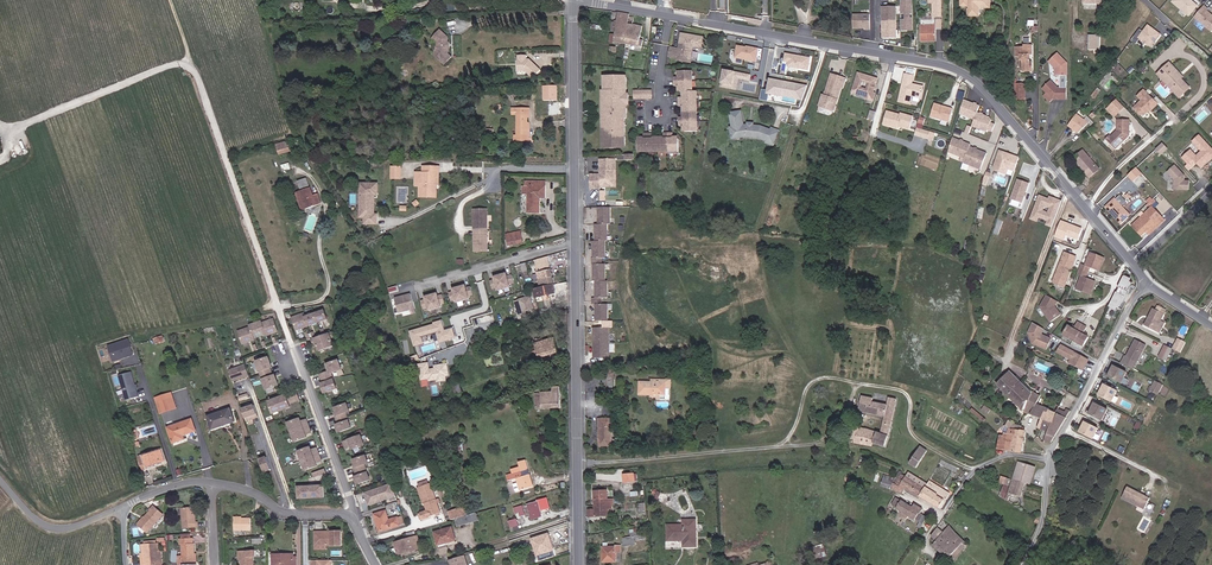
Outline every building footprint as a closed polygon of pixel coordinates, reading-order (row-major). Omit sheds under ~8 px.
[(915,0),(902,0),(902,13),(907,13),(907,19),(902,18),(902,30),(914,30),(915,0)] [(930,5),(934,6),(934,17),(942,17),(941,0),(928,0),(928,3),(930,3),(930,5)] [(962,6),(968,6),(968,16),(979,16),(979,8),(990,8),(990,0),(961,0),(962,6)] [(1189,16),(1198,6),(1191,0),(1190,1),(1189,0),(1174,0),(1172,2),(1189,16)] [(896,37),(896,6),(883,6),(883,38),(896,37)] [(1204,6),(1194,17),(1211,32),(1211,15),(1206,11),(1208,9),(1204,6)] [(629,17),(629,14),(618,12),(615,35),(610,34),(609,42),(642,47),(643,41),(640,40),(642,26),(632,25),(633,18),(629,17)] [(444,14),(436,23),(440,26),(440,35),(442,37),(442,40),(439,43),(448,50),(454,42),(451,39),(451,22),(444,14)] [(870,14),(852,14),(852,30),(870,30),(870,14)] [(935,29),(941,29),(941,19),(934,20),(921,20),(921,41),(935,41),(935,29)] [(1141,40),(1153,48),(1162,36),(1149,26),(1144,33),(1141,30),(1132,42),(1138,45),(1141,40)] [(670,47),(668,56),(677,57),(677,59),(691,62),(693,46),(702,48),(704,37),(681,33),(679,48),(670,47)] [(1104,50),(1105,35),(1092,34),(1091,49),(1104,50)] [(529,43),(521,43),(521,47),(520,47),(520,58),(527,58),(535,66),(542,58),(534,49),(532,50),(531,47),(529,47),(529,43)] [(736,57),(758,62),(761,47),(738,43),(736,57)] [(1023,47),(1015,47),(1015,58),(1020,58),(1020,61),(1022,61),(1022,71),(1030,71),(1030,62),(1030,59),(1029,59),(1028,55),(1032,55),(1032,49),(1030,49),(1030,44),(1023,45),(1023,47)] [(1141,51),(1134,45),(1121,60),(1128,66),(1141,51)] [(785,66),(811,69),(812,55),(786,53),(785,66)] [(1055,75),(1062,76),(1062,87),(1069,87),(1070,57),(1057,56),(1057,59),(1055,59),(1055,75)] [(1169,82),(1167,85),(1179,98),(1189,88),(1179,78),(1178,79),(1176,77),(1177,76),(1180,74),(1169,62),(1157,74),(1163,81),(1165,78),(1169,82)] [(724,69),(721,87),(755,92),(756,82),(751,81),(752,73),(724,69)] [(693,70),(681,70),(681,75),(676,76),(676,85),(681,85),(681,90),(685,90),(685,96),(681,96),(681,105),(685,105),(686,116),(681,116),(681,125),(686,125),(686,131),(698,130),(698,90),(693,90),(693,70)] [(876,92),(876,89),(878,84),(877,83),(877,81),(879,81),(880,76),(861,70),(856,90),(869,94),(871,94),(876,92)] [(849,76),(834,72),(828,93),(826,92),(822,103),(838,107),(844,85),(846,86),(849,76)] [(912,84),(914,74),(906,72),(899,99),(910,102),(912,94),(921,96),(924,85),(917,83),(914,84),(912,84)] [(624,76),(605,76),(605,81),(603,81),(603,99),(601,99),(601,104),(603,104),(603,112),(601,113),(601,123),(603,123),(603,131),(601,131),(601,136),(603,136),(603,147),(622,146),(622,136),(623,136),(624,131),(622,131),(622,123),(624,123),(624,118),(626,118),(626,113),(624,113),(624,108),(625,108),(625,82),(624,82),(624,76)] [(805,100),(809,84),(771,76),(769,89),(762,87),(760,98),(770,100),(771,93),(805,100)] [(1068,91),(1059,91),(1052,83),(1043,91),(1047,95),(1044,98),(1050,105),(1054,102),(1056,102),(1057,101),(1059,102),(1060,102),(1068,102),(1068,91)] [(1015,84),(1015,99),(1025,99),(1024,84),(1015,84)] [(545,99),(560,100),(560,85),(545,85),(545,99)] [(879,90),(876,89),(876,92),(871,94),(869,94),(868,96),(876,98),(879,90)] [(1161,109),(1164,105),(1156,97),(1152,101),(1142,91),(1136,97),(1140,102),(1133,109),(1139,115),(1144,115),(1149,111),(1150,112),(1157,105),(1161,109)] [(531,97),(514,97),(514,108),(517,109),(516,123),(515,123),(515,129),(523,129),(523,124),(528,124),(528,108),(531,108),(531,97)] [(1116,114),(1123,107),(1116,99),(1108,106),(1116,114)] [(997,126),(992,124),(993,122),(991,120),(978,115),(981,108),(963,102),(960,114),(976,120),(973,127),(988,133),(989,131),(994,133),(997,126)] [(954,108),(936,103),(932,116),(950,121),(954,108)] [(1116,114),(1108,106),(1106,109),(1113,116),(1116,114)] [(902,114),(889,110),(885,123),(898,127),(899,123),(904,124),(903,126),(910,128),(914,116),(902,112),(902,114)] [(768,139),(772,128),(761,124),(748,123),(745,123),(743,111),(732,113),(734,125),(731,125),(733,132),(740,131),(740,134),(748,133),(759,134),(759,135),(763,136),(763,137),(768,139)] [(1088,125),(1077,118),(1069,128),(1080,136),(1088,125)] [(1112,139),(1109,142),(1115,149),(1129,136),(1129,121),(1117,121),(1117,130),(1110,137),(1112,139)] [(773,126),(772,128),(768,139),(768,141),(774,143),(779,128),(773,126)] [(926,129),(918,126),(916,134),(924,136),(926,129)] [(672,132),(663,132),(663,137),(652,137),(652,132),(642,132),(643,137),(637,137),(637,150),(679,149),(679,137),(673,136),(672,132)] [(1188,164),(1193,160),(1201,169),(1211,158),(1211,149),(1199,136),(1180,155),(1188,164)] [(295,137),(281,140),(284,149),(297,147),(295,137)] [(971,145),(953,138),(949,149),(966,156),(965,158),(983,165),(987,154),(970,147),(971,145)] [(1163,143),(1156,149),(1161,155),(1168,149),(1163,143)] [(1087,173),(1086,174),(1089,178),(1099,169),(1083,150),(1073,159),(1080,167),(1081,166),(1087,173)] [(1015,173),(1020,160),(1000,152),(993,169),(1000,172),(1001,169),(1008,171),(1009,170),(1015,173)] [(613,169),(615,169),(614,157),(599,158),(599,169),(600,169),(600,173),(589,173),(590,188),(600,188),(600,186),(600,183),(608,183),(613,178),(613,169)] [(403,162),(394,163),(394,174),(403,174),(403,162)] [(441,162),(426,162),(426,179),(422,179),(422,192),(436,192),(437,180),(438,180),(438,167),(441,166),(441,162)] [(1189,190),(1189,183),(1185,183),(1185,181),(1185,176),(1175,165),(1167,173),(1174,180),(1174,190),(1189,190)] [(1136,168),(1132,173),(1137,178),(1141,174),(1136,168)] [(615,185),(615,169),(613,169),(613,178),(608,183),(600,183),(600,186),(615,185)] [(545,171),(527,171),(527,175),(522,175),(522,181),(528,181),(528,202),(539,202),(539,188),(545,188),(545,171)] [(1137,178),(1132,173),(1129,175),(1127,177),(1132,182),(1137,178)] [(312,175),(303,178),(306,185),(314,182),(312,175)] [(363,181),(361,217),(366,217),(366,224),(380,224),(380,212),(377,212),(378,195),(381,195),(381,182),(363,181)] [(1018,181),(1011,201),(1023,205),(1030,185),(1018,181)] [(315,185),(305,189),(311,206),(322,203),(315,185)] [(1159,193),(1156,190),(1149,196),(1152,199),(1159,193)] [(1053,228),(1063,202),(1055,199),(1054,201),(1041,197),(1031,220),(1038,223),(1040,218),(1049,221),(1047,226),(1053,228)] [(1129,215),(1114,199),(1105,208),(1120,224),(1129,215)] [(486,200),(474,200),(473,211),(475,211),(475,232),(474,232),(474,243),(486,242),(486,200)] [(1154,223),(1157,226),(1164,219),(1152,206),(1132,225),(1141,235),(1146,231),(1154,223)] [(610,224),(610,207),(598,207),(598,224),(595,224),(595,241),(605,241),(607,241),(607,224),(610,224)] [(1142,210),(1136,216),(1138,219),(1145,212),(1142,210)] [(1149,234),(1157,226),(1154,223),(1146,231),(1149,234)] [(559,234),(548,237),(551,245),(561,241),(559,234)] [(605,258),(605,241),(595,241),(593,241),(593,258),(592,258),(592,264),(593,264),(593,281),(595,281),(605,281),(605,264),(601,264),(600,258),(605,258)] [(1076,258),(1064,253),(1053,283),(1065,288),(1076,258)] [(1085,267),(1081,265),(1077,276),(1081,278),(1076,291),(1090,296),(1095,283),(1086,280),(1090,269),(1099,273),(1104,259),(1090,253),(1085,267)] [(540,287),(553,284),(548,263),(536,265),(540,287)] [(492,280),(489,281),(491,290),(495,289),(495,291),(510,288),(509,285),(513,284),(511,274),(506,276),(506,273),(491,276),(492,280)] [(1130,278),(1124,275),(1118,286),(1123,288),(1120,294),(1116,292),(1109,305),(1116,308),(1123,295),(1126,290),(1127,290),(1131,283),(1132,282),(1131,281),(1129,280),(1130,278)] [(607,298),(607,281),(605,281),(595,281),(595,298),(592,298),(592,304),(595,304),(595,321),(607,321),(607,304),(601,304),(601,298),(607,298)] [(450,291),(447,292),(450,301),(453,300),(454,303),(468,299),(467,297),(471,295),(469,286),(464,287),(464,284),(449,288),(450,291)] [(555,293),(553,284),(540,287),(536,288),(534,289),(536,298),(555,293)] [(393,296),(397,312),(409,310),(411,314),(416,313),(411,292),(393,296)] [(423,299),(420,300),(422,309),(426,308),(427,311),(441,307),(440,305),(444,304),(442,294),(437,295),(437,292),(422,296),(423,299)] [(1057,302),(1047,296),(1040,308),(1050,322),(1060,315),(1055,307),(1057,302)] [(515,303),(518,312),(533,307),(530,298),(515,303)] [(1165,309),(1157,305),(1155,309),(1152,308),(1143,325),(1154,330),(1165,309)] [(533,307),(518,312),(519,316),(534,311),(533,307)] [(303,316),(302,312),(290,316),(294,329),(325,318),(322,309),(303,316)] [(248,327),(236,331),(241,344),(253,339),(252,338),(263,334),(264,335),(275,331),(271,319),(259,323),(258,321),(247,325),(248,327)] [(408,331),(413,347),(424,344),(422,337),(435,333),(438,344),(456,339),(453,327),(444,329),(441,320),(432,322),(433,324),(408,331)] [(1045,333),(1047,328),(1035,321),(1028,334),(1034,337),(1032,341),(1049,350),(1055,338),(1045,333)] [(1083,334),(1086,327),(1077,322),(1073,328),(1067,325),(1062,334),(1083,346),(1088,337),(1083,334)] [(546,326),(537,328),(538,332),(529,336),(530,339),(537,337),(538,340),(528,343),(530,350),(560,341),(556,327),(547,330),(546,326)] [(609,328),(593,328),(594,358),(609,358),(609,328)] [(330,331),(310,339),(311,343),(314,342),(317,350),(331,344),(328,336),(331,335),(330,331)] [(1177,338),(1171,348),(1173,349),(1179,352),(1185,342),(1177,338)] [(133,354),(128,339),(109,345),(113,360),(133,354)] [(1123,355),(1119,362),(1131,369),(1144,345),(1134,340),(1125,356),(1123,355)] [(1063,343),(1058,352),(1072,359),(1070,362),(1086,371),(1092,358),(1063,343)] [(1171,348),(1164,344),(1160,352),(1162,353),(1159,358),(1167,362),(1173,349),(1171,348)] [(269,362),(267,357),(255,361),(265,390),(277,386),(275,380),(273,381),(272,378),(274,377),(273,375),(271,376),(268,368),(270,367),(270,365),(268,366),(267,363),(269,362)] [(340,368),(337,358),(325,363),(327,370),(318,373),(321,382),(319,382),(320,384),(322,384),(323,386),(321,387),(323,391),(335,387),(329,372),(340,368)] [(416,364),(419,380),(427,379),(427,381),(435,380),(435,382),(446,380),(445,376),(449,375),(447,363),(432,365),(433,368),(429,368),(428,362),(416,364)] [(244,363),(228,369),(232,380),(248,375),(244,363)] [(1120,382),(1125,372),(1112,365),(1107,376),(1120,382)] [(130,369),(117,372),(125,400),(129,398),(131,403),(139,401),(130,369)] [(1024,409),(1027,405),(1007,385),(1016,377),(1010,371),(996,384),(1022,410),(1024,409)] [(1027,405),(1033,392),(1017,375),(1016,377),(1007,385),(1027,405)] [(551,385),(551,402),(561,401),(560,379),(550,379),(551,385)] [(667,389),(671,389),(671,380),(651,379),(651,382),(667,382),(667,389)] [(1158,392),(1162,384),(1155,380),(1150,390),(1154,392),(1154,390),(1158,392)] [(670,400),(671,389),(667,389),(667,382),(651,382),(639,381),(638,395),(661,395),(661,400),(670,400)] [(1111,401),(1116,391),(1102,384),(1097,395),(1111,401)] [(537,402),(551,402),(551,385),(536,385),(537,402)] [(295,390),(267,400),(271,412),(289,406),(288,403),(298,399),(295,390)] [(615,390),(605,390),(605,399),(615,398),(615,390)] [(161,414),(179,408),(174,391),(156,397),(161,414)] [(1029,414),(1031,415),(1036,404),(1040,395),(1033,392),(1027,405),(1033,407),(1029,414)] [(873,399),(861,396),(859,411),(884,416),(881,433),(877,432),(876,432),(866,429),(860,428),(854,426),(852,436),(851,440),(855,440),(855,437),(863,438),(874,440),(873,442),(885,446),(896,399),(889,398),(887,406),(872,403),(873,399)] [(345,402),(333,406),(335,412),(333,413),(337,422),(335,423),(335,425),(337,425),(338,427),(336,428),(337,431),(350,426),(344,410),(348,409),(345,402)] [(1102,420),(1107,409),(1093,403),(1088,413),(1102,420)] [(1037,428),(1040,429),(1044,420),(1053,424),(1057,414),(1056,413),(1048,410),(1049,408),(1036,404),(1031,415),(1041,419),(1037,428)] [(247,421),(257,418),(254,405),(244,407),(247,421)] [(1024,412),(1029,414),(1033,407),(1027,405),(1024,409),(1025,410),(1024,412)] [(230,410),(207,417),(211,429),(234,422),(230,410)] [(1043,443),(1049,445),(1055,437),(1068,415),(1064,413),(1063,416),(1057,414),(1053,424),(1044,420),(1040,429),(1047,432),(1043,443)] [(300,420),(299,417),(287,422),(294,440),(305,436),(304,433),(310,431),(305,418),(300,420)] [(191,419),(167,427),(172,441),(184,438),(183,434),(195,430),(191,419)] [(612,419),(598,419),(599,446),(613,446),(612,419)] [(997,449),(1021,453),(1025,431),(1024,430),(1024,428),(1022,428),(1022,427),(1013,425),(1008,421),(1005,426),(1009,429),(1008,434),(1004,433),(1004,436),(999,435),(997,449)] [(1097,429),(1084,422),(1079,433),(1092,440),(1097,429)] [(359,434),(342,440),(345,446),(350,444),(351,447),(363,443),(359,434)] [(320,459),(316,447),(310,449),(309,446),(298,450),(305,469),(316,465),(315,461),(320,459)] [(927,451),(921,446),(909,464),(916,469),(927,451)] [(527,448),(521,450),(524,461),(530,460),(527,448)] [(162,449),(144,455),(145,458),(141,460),(144,469),(155,465),(154,464),(165,460),(162,449)] [(367,461),(364,453),(352,458),(354,463),(352,464),(356,474),(354,475),(356,482),(369,478),(364,462),(367,461)] [(955,472),(958,468),(942,460),(940,464),(955,472)] [(518,467),(519,472),(521,478),(534,475),(531,464),(525,465),(524,461),(508,465),(509,469),(518,467)] [(999,496),(1008,502),(1010,496),(1009,496),(1010,493),(1021,497),(1026,483),(1030,485),(1036,467),(1018,462),(1012,480),(1009,479),(1001,476),(999,482),(1004,484),(999,496)] [(1001,476),(1009,479),(1011,472),(1010,472),(1011,468),(1012,468),(1014,463),(1011,462),(1010,466),(1008,473),(1002,471),(1001,476)] [(863,469),(859,482),(867,485),(867,482),(866,482),(867,480),(868,479),(871,468),(873,469),(873,467),(873,466),(872,467),(866,465),(867,464),(865,463),(864,466),(863,469)] [(903,472),(900,471),(895,477),(892,475),(892,476),(890,475),(889,477),(884,475),(881,486),(891,489),(891,490),(900,494),(902,489),(904,490),(905,490),(905,488),(919,496),(925,488),(922,487),(915,482),(905,476),(902,474),(903,472)] [(908,472),(905,476),(915,482),(918,478),(908,472)] [(635,474),(624,475),(625,483),(636,482),(635,474)] [(427,478),(418,481),(419,485),(417,485),(422,499),(424,498),(427,507),(420,510),(422,515),(440,508),(434,490),(432,491),(427,478)] [(925,488),(919,496),(941,510),(950,493),(929,481),(926,487),(925,488)] [(395,494),(391,482),(364,492),(368,503),(395,494)] [(323,495),(322,484),(312,484),(312,496),(323,495)] [(309,496),(308,485),(297,485),(298,496),(309,496)] [(1149,499),(1143,495),(1142,497),(1138,495),(1139,493),(1128,487),(1122,498),(1144,509),(1149,499)] [(905,490),(918,498),(919,496),(905,488),(905,490)] [(594,492),(594,505),(612,504),(614,504),(614,499),(608,500),(607,491),(594,492)] [(920,514),(922,509),(914,504),(912,507),(896,498),(891,505),(914,520),(919,513),(920,514)] [(538,502),(528,505),(532,519),(542,516),(538,502)] [(646,515),(645,503),(638,503),(638,512),(643,511),(644,515),(646,515)] [(612,504),(594,505),(595,510),(588,510),(588,517),(609,516),(609,510),(612,509),(612,504)] [(519,512),(520,517),(525,515),(522,506),(514,509),(515,512),(519,512)] [(163,514),(155,507),(140,525),(148,532),(163,514)] [(196,508),(182,508),(183,528),(198,527),(198,522),(196,522),(196,508)] [(450,519),(461,516),(459,508),(447,511),(450,519)] [(386,509),(372,513),(378,529),(398,523),(396,516),(389,518),(386,509)] [(478,521),(476,513),(456,519),(458,526),(478,521)] [(924,525),(927,517),(922,515),(919,522),(924,525)] [(251,519),(235,519),(234,530),(250,530),(251,519)] [(517,519),(509,522),(510,528),(518,525),(517,519)] [(696,520),(683,520),(683,525),(667,525),(668,541),(683,541),(683,547),(697,547),(696,520)] [(955,533),(949,526),(943,533),(937,528),(931,537),(934,539),(933,541),(935,543),(932,546),(949,559),(962,543),(964,545),(965,543),(955,533)] [(452,527),(434,532),(438,547),(446,545),(446,543),(455,540),(452,527)] [(315,545),(327,545),(343,545),(342,532),(323,533),(323,532),(315,532),(315,545)] [(548,534),(532,540),(535,549),(527,552),(529,558),(553,550),(548,534)] [(631,536),(622,538),(624,547),(636,545),(635,541),(646,539),(644,534),(637,535),(631,536)] [(418,536),(395,543),(398,555),(407,553),(407,551),(411,550),(412,551),(422,548),(418,536)] [(195,554),(194,544),(193,544),(193,539),(180,539),(181,545),(182,545),(183,556),(183,564),(197,564),(195,564),(194,553),(195,554)] [(610,560),(610,562),(616,562),(616,553),(621,553),(621,546),(608,546),(608,543),(603,543),(603,547),(603,560),(610,560)] [(162,553),(158,554),(157,544),(144,545),(145,562),(144,563),(144,564),(163,564),(162,553)] [(253,557),(255,557),(255,551),(241,551),(241,560),(241,564),(253,564),(253,557)] [(294,556),(294,555),(272,555),(272,564),(294,564),(294,556)]
